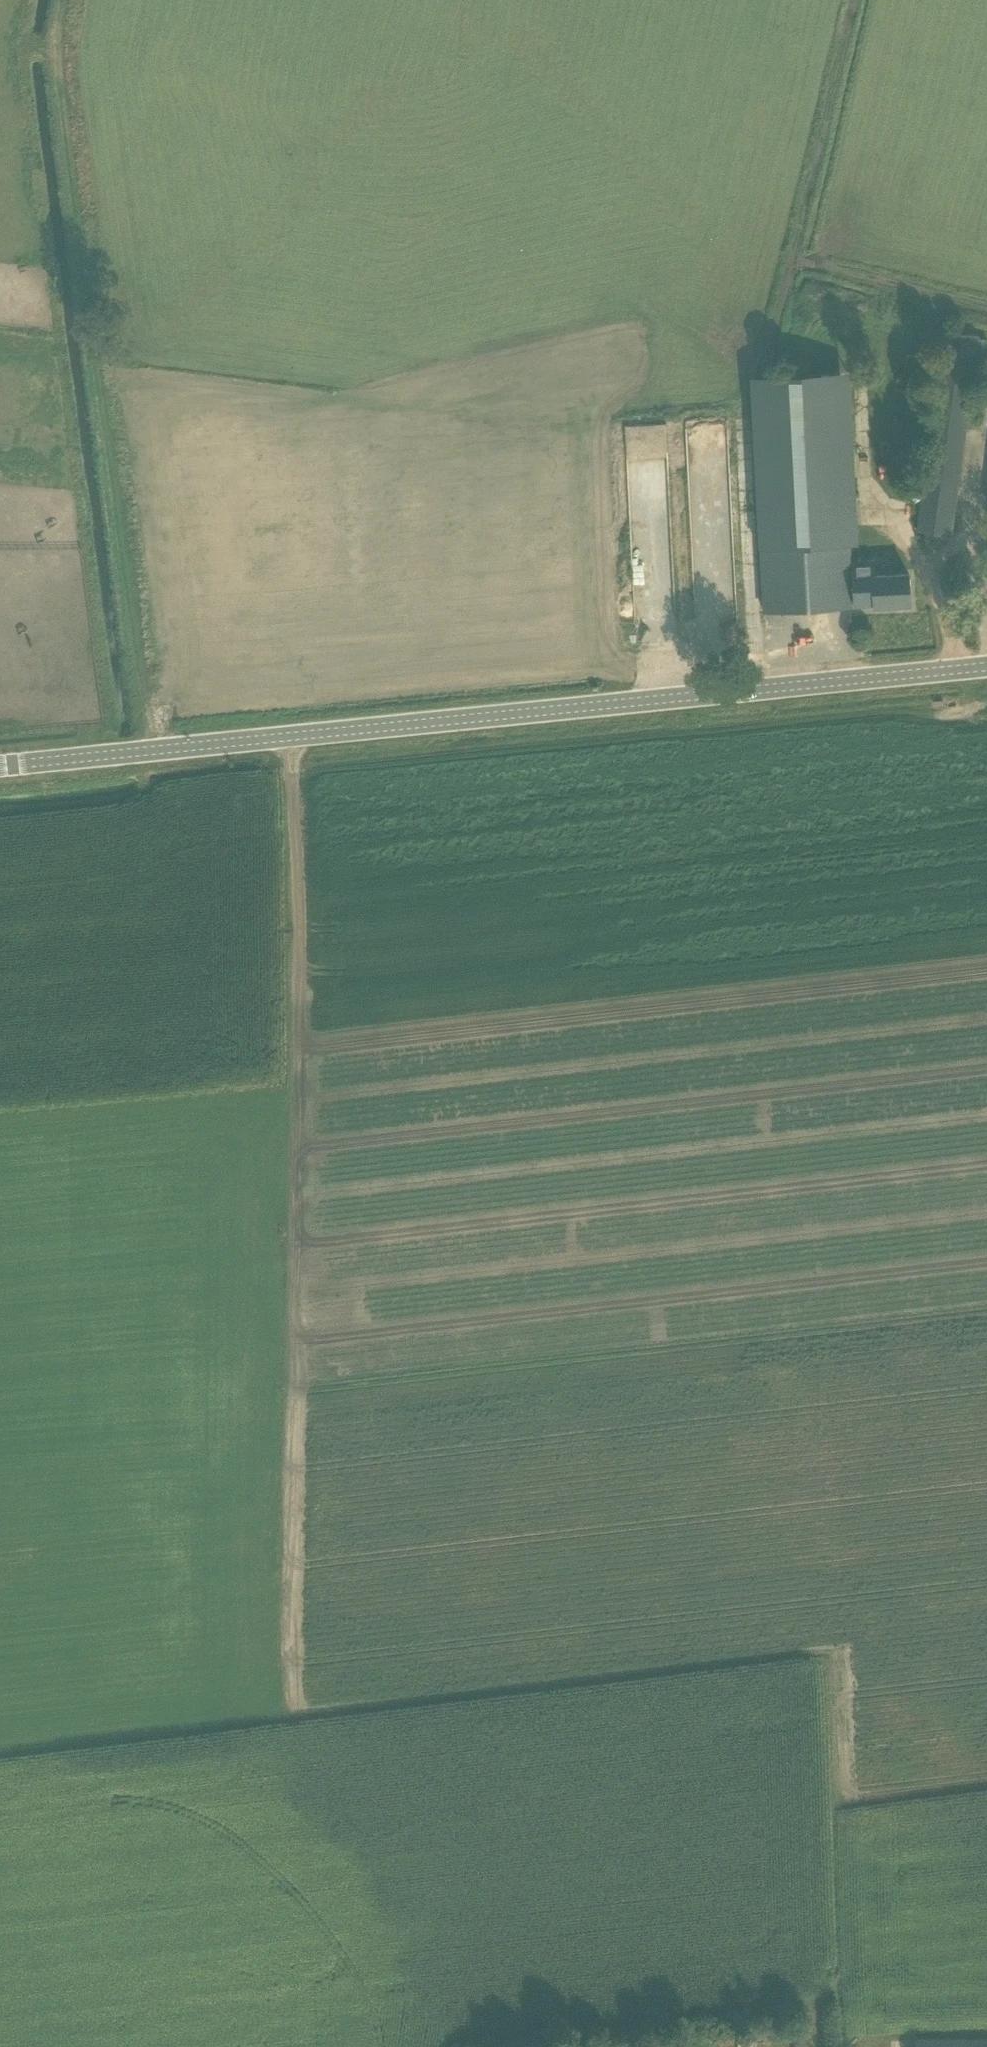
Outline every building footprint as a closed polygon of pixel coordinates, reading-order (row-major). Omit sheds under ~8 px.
[(846,414),(756,418),(764,592),(765,612),(853,607),(853,604),(874,603),(875,606),(911,604),(910,584),(909,569),(875,570),(874,559),(852,560),(853,577),(847,577),(846,558),(843,500),(849,499),(846,414)] [(916,2038),(916,2046),(986,2046),(986,2039),(916,2038)]
